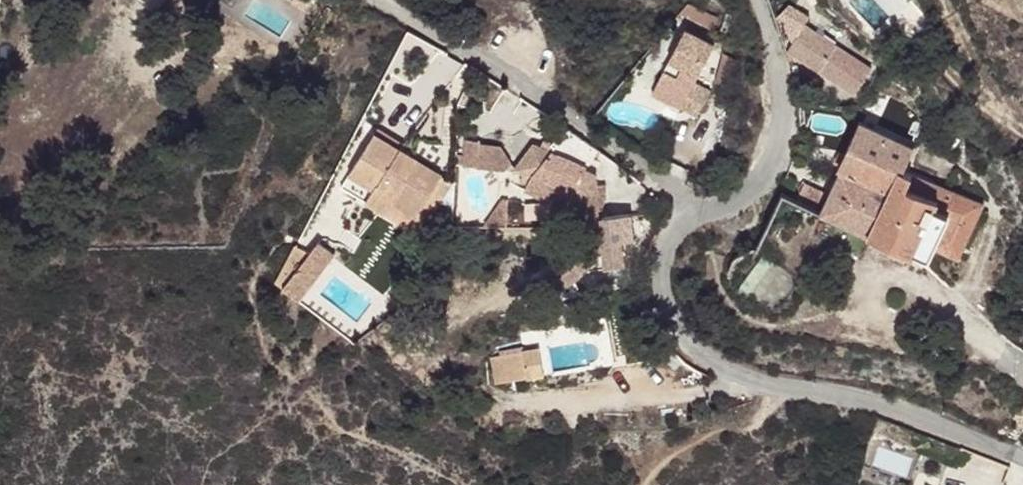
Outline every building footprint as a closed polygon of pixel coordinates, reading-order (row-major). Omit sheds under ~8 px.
[(713,33),(717,12),(684,7),(681,28),(713,33)] [(850,89),(863,64),(798,22),(783,45),(850,89)] [(696,38),(671,93),(700,106),(696,115),(713,122),(725,98),(707,90),(726,52),(696,38)] [(700,106),(671,93),(667,102),(696,115),(700,106)] [(832,164),(876,182),(884,164),(897,133),(857,116),(832,164)] [(515,141),(500,168),(517,170),(536,171),(552,176),(558,210),(561,235),(533,253),(545,273),(569,259),(583,249),(582,242),(609,238),(607,227),(619,227),(616,203),(588,207),(587,198),(583,199),(576,164),(568,159),(569,157),(552,149),(535,144),(515,141)] [(336,210),(405,250),(429,206),(424,191),(428,185),(368,150),(336,210)] [(812,213),(852,228),(876,182),(832,164),(819,197),(812,213)] [(903,233),(921,243),(942,251),(965,200),(884,164),(876,182),(917,203),(903,233)] [(517,170),(512,184),(544,190),(545,204),(558,210),(552,176),(536,171),(517,170)] [(769,175),(762,191),(812,213),(819,197),(769,175)] [(876,182),(852,228),(895,252),(899,248),(916,252),(921,243),(903,233),(917,203),(876,182)] [(493,188),(472,220),(503,216),(499,188),(493,188)] [(290,239),(271,278),(283,286),(296,294),(329,246),(313,235),(304,247),(290,239)] [(583,249),(569,259),(610,251),(609,238),(582,242),(583,249)] [(533,253),(526,258),(539,277),(545,273),(533,253)] [(511,359),(463,368),(468,394),(516,385),(511,359)] [(967,456),(962,477),(984,484),(994,484),(1003,468),(967,456)]
